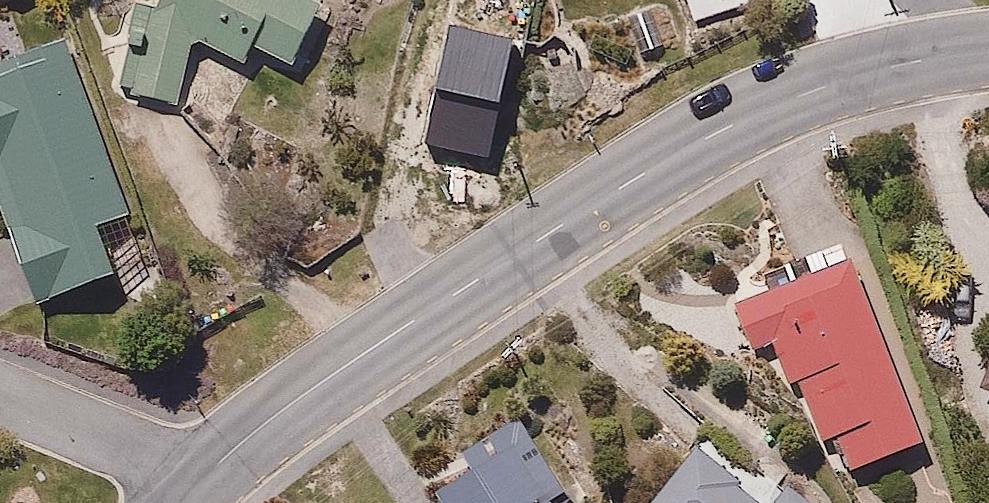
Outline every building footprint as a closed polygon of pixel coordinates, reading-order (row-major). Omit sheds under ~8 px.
[(309,0),(157,0),(154,6),(134,2),(118,90),(178,101),(188,44),(243,72),(255,49),(291,67),(322,7),(309,0)] [(696,17),(757,0),(691,0),(696,17)] [(514,36),(452,23),(427,141),(488,154),(514,36)] [(0,61),(0,191),(38,303),(119,276),(102,227),(137,215),(75,35),(0,61)] [(940,433),(872,244),(738,293),(759,350),(778,343),(816,447),(840,438),(850,466),(940,433)] [(526,421),(470,451),(482,472),(425,502),(555,502),(543,481),(555,475),(526,421)] [(707,445),(657,502),(818,502),(792,482),(774,502),(707,445)]
